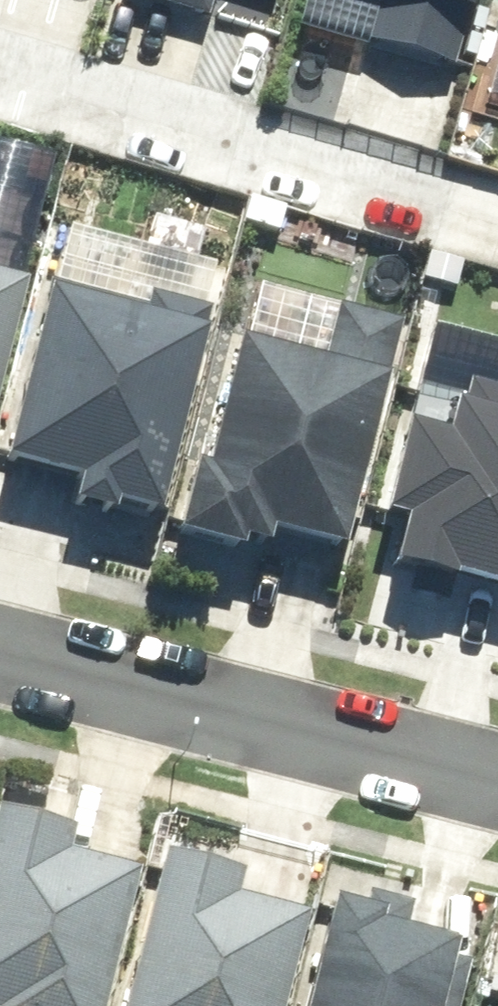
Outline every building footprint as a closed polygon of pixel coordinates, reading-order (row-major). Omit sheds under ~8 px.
[(210,24),(218,0),(138,0),(210,24)] [(472,0),(369,0),(373,2),(360,44),(448,73),(472,0)] [(487,48),(497,51),(497,15),(487,48)] [(27,289),(0,282),(0,392),(27,289)] [(208,310),(147,294),(140,321),(42,295),(0,454),(0,468),(61,484),(54,511),(112,527),(117,506),(164,519),(210,343),(200,341),(208,310)] [(338,558),(398,329),(340,314),(324,374),(233,350),(199,479),(185,476),(173,521),(169,536),(241,555),(246,534),(338,558)] [(72,837),(0,819),(0,1005),(95,1005),(127,882),(64,866),(72,837)] [(299,924),(301,918),(224,898),(230,878),(157,859),(119,1005),(278,1005),(299,924)] [(315,928),(295,1005),(447,1005),(457,965),(315,928)]
